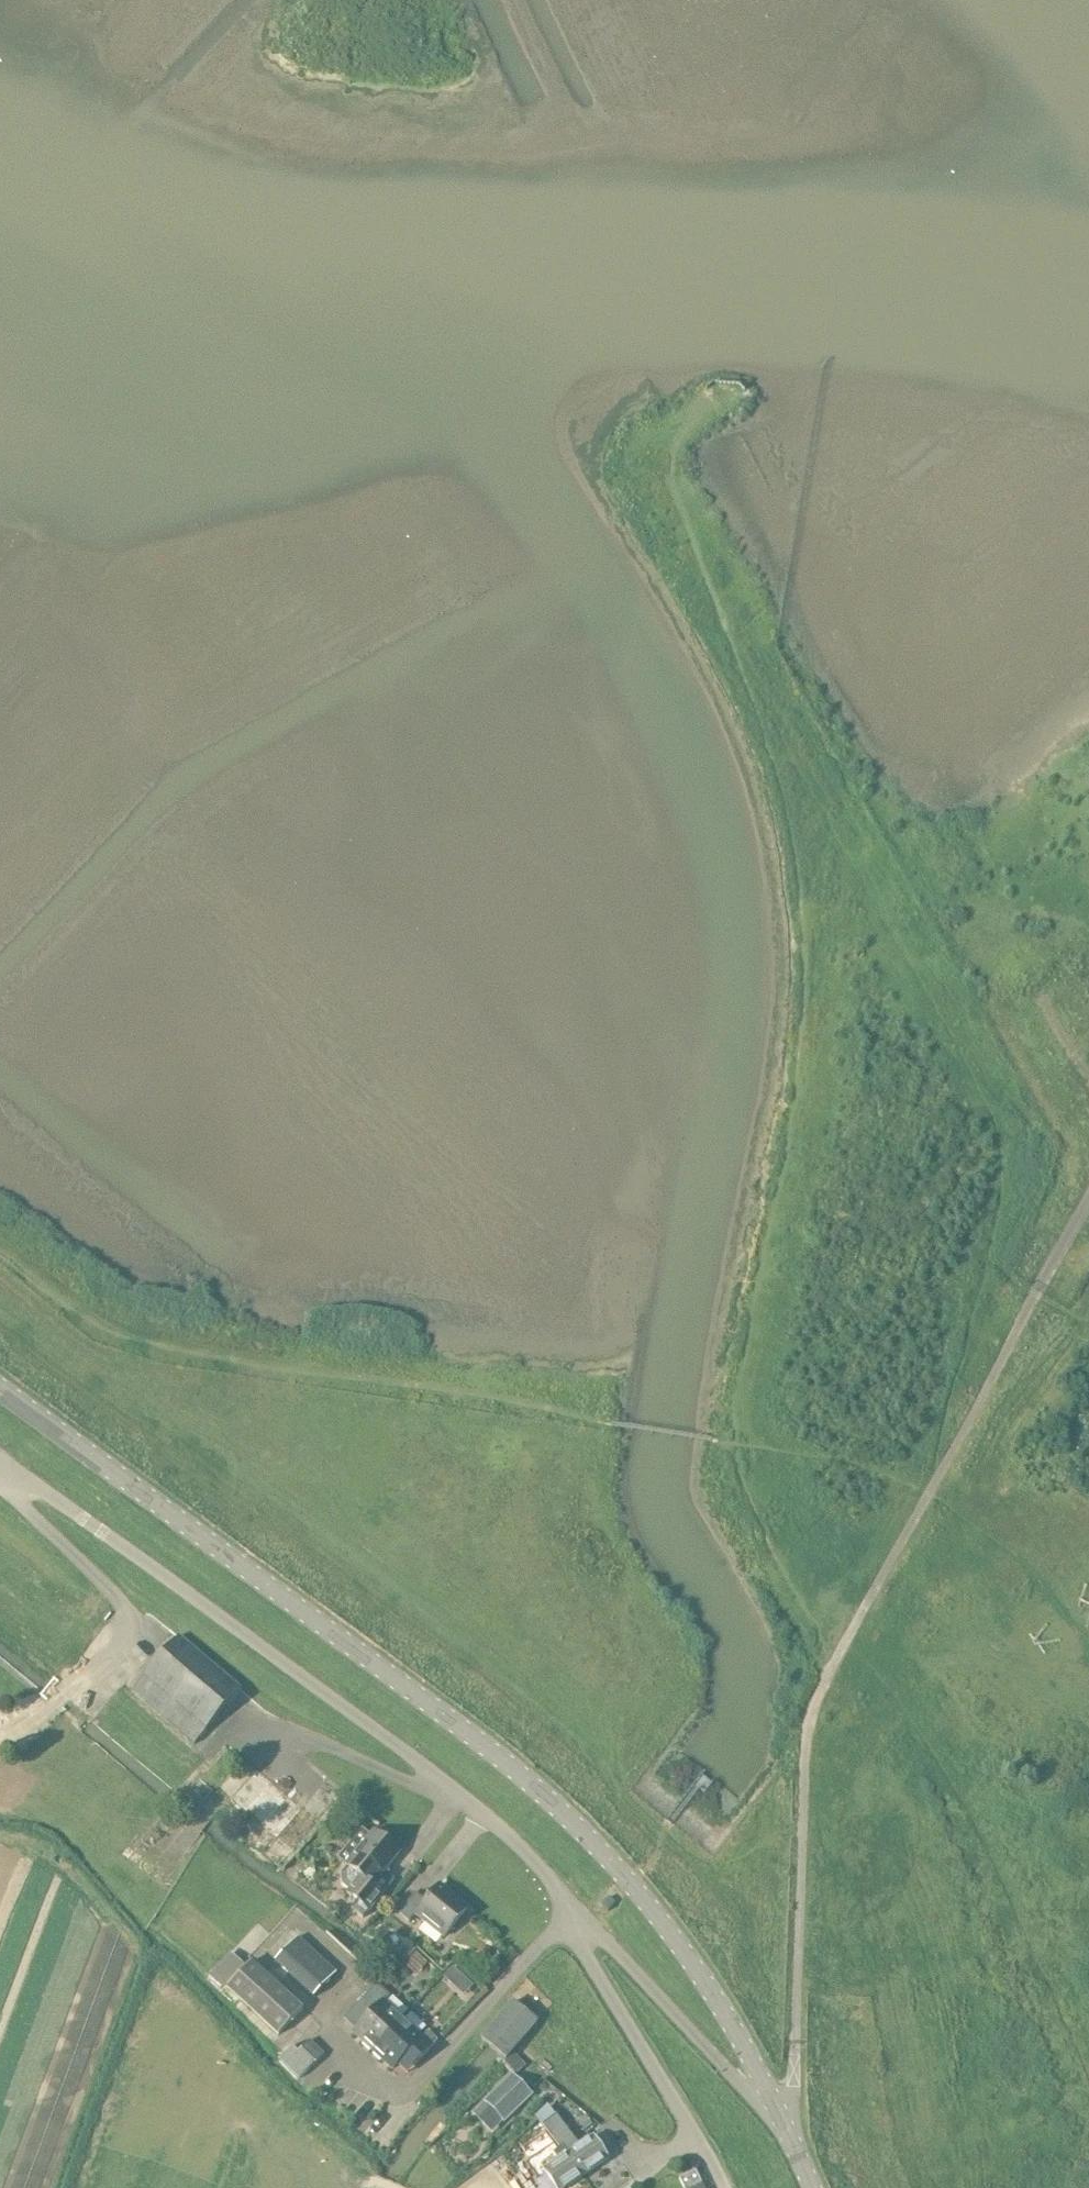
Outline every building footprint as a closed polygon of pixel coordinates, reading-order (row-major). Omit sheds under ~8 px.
[(193,1744),(241,1689),(179,1636),(131,1691),(193,1744)] [(302,1807),(257,1768),(231,1798),(276,1837),(302,1807)] [(199,1778),(190,1787),(204,1800),(213,1790),(199,1778)] [(373,1885),(400,1852),(374,1831),(362,1846),(360,1844),(352,1854),(354,1855),(346,1865),(348,1866),(342,1874),(342,1883),(350,1890),(347,1893),(357,1901),(352,1908),(363,1918),(383,1893),(373,1885)] [(445,1936),(468,1907),(439,1884),(426,1901),(415,1892),(398,1913),(409,1922),(416,1913),(445,1936)] [(605,1912),(614,1901),(609,1897),(600,1907),(605,1912)] [(336,1972),(297,1937),(274,1961),(313,1997),(336,1972)] [(226,1984),(244,1966),(231,1954),(213,1972),(226,1984)] [(302,2009),(250,1961),(226,1987),(278,2035),(302,2009)] [(454,1967),(444,1977),(452,1984),(462,1974),(454,1967)] [(402,2019),(384,2002),(390,1995),(377,1983),(342,2021),(373,2050),(402,2019)] [(506,2058),(537,2021),(513,2002),(481,2039),(506,2058)] [(416,2063),(437,2040),(428,2031),(422,2038),(402,2019),(373,2050),(393,2068),(406,2054),(416,2063)] [(299,2079),(321,2058),(322,2060),(325,2056),(310,2041),(299,2052),(293,2047),(280,2060),(299,2079)] [(514,2053),(505,2062),(516,2074),(525,2065),(514,2053)] [(512,2073),(483,2099),(502,2119),(531,2093),(512,2073)] [(593,2136),(580,2145),(557,2112),(543,2122),(561,2147),(554,2152),(559,2159),(543,2170),(556,2187),(565,2187),(608,2158),(593,2136)] [(585,2115),(578,2120),(585,2129),(592,2124),(585,2115)] [(696,2171),(679,2179),(683,2187),(704,2187),(696,2171)]
